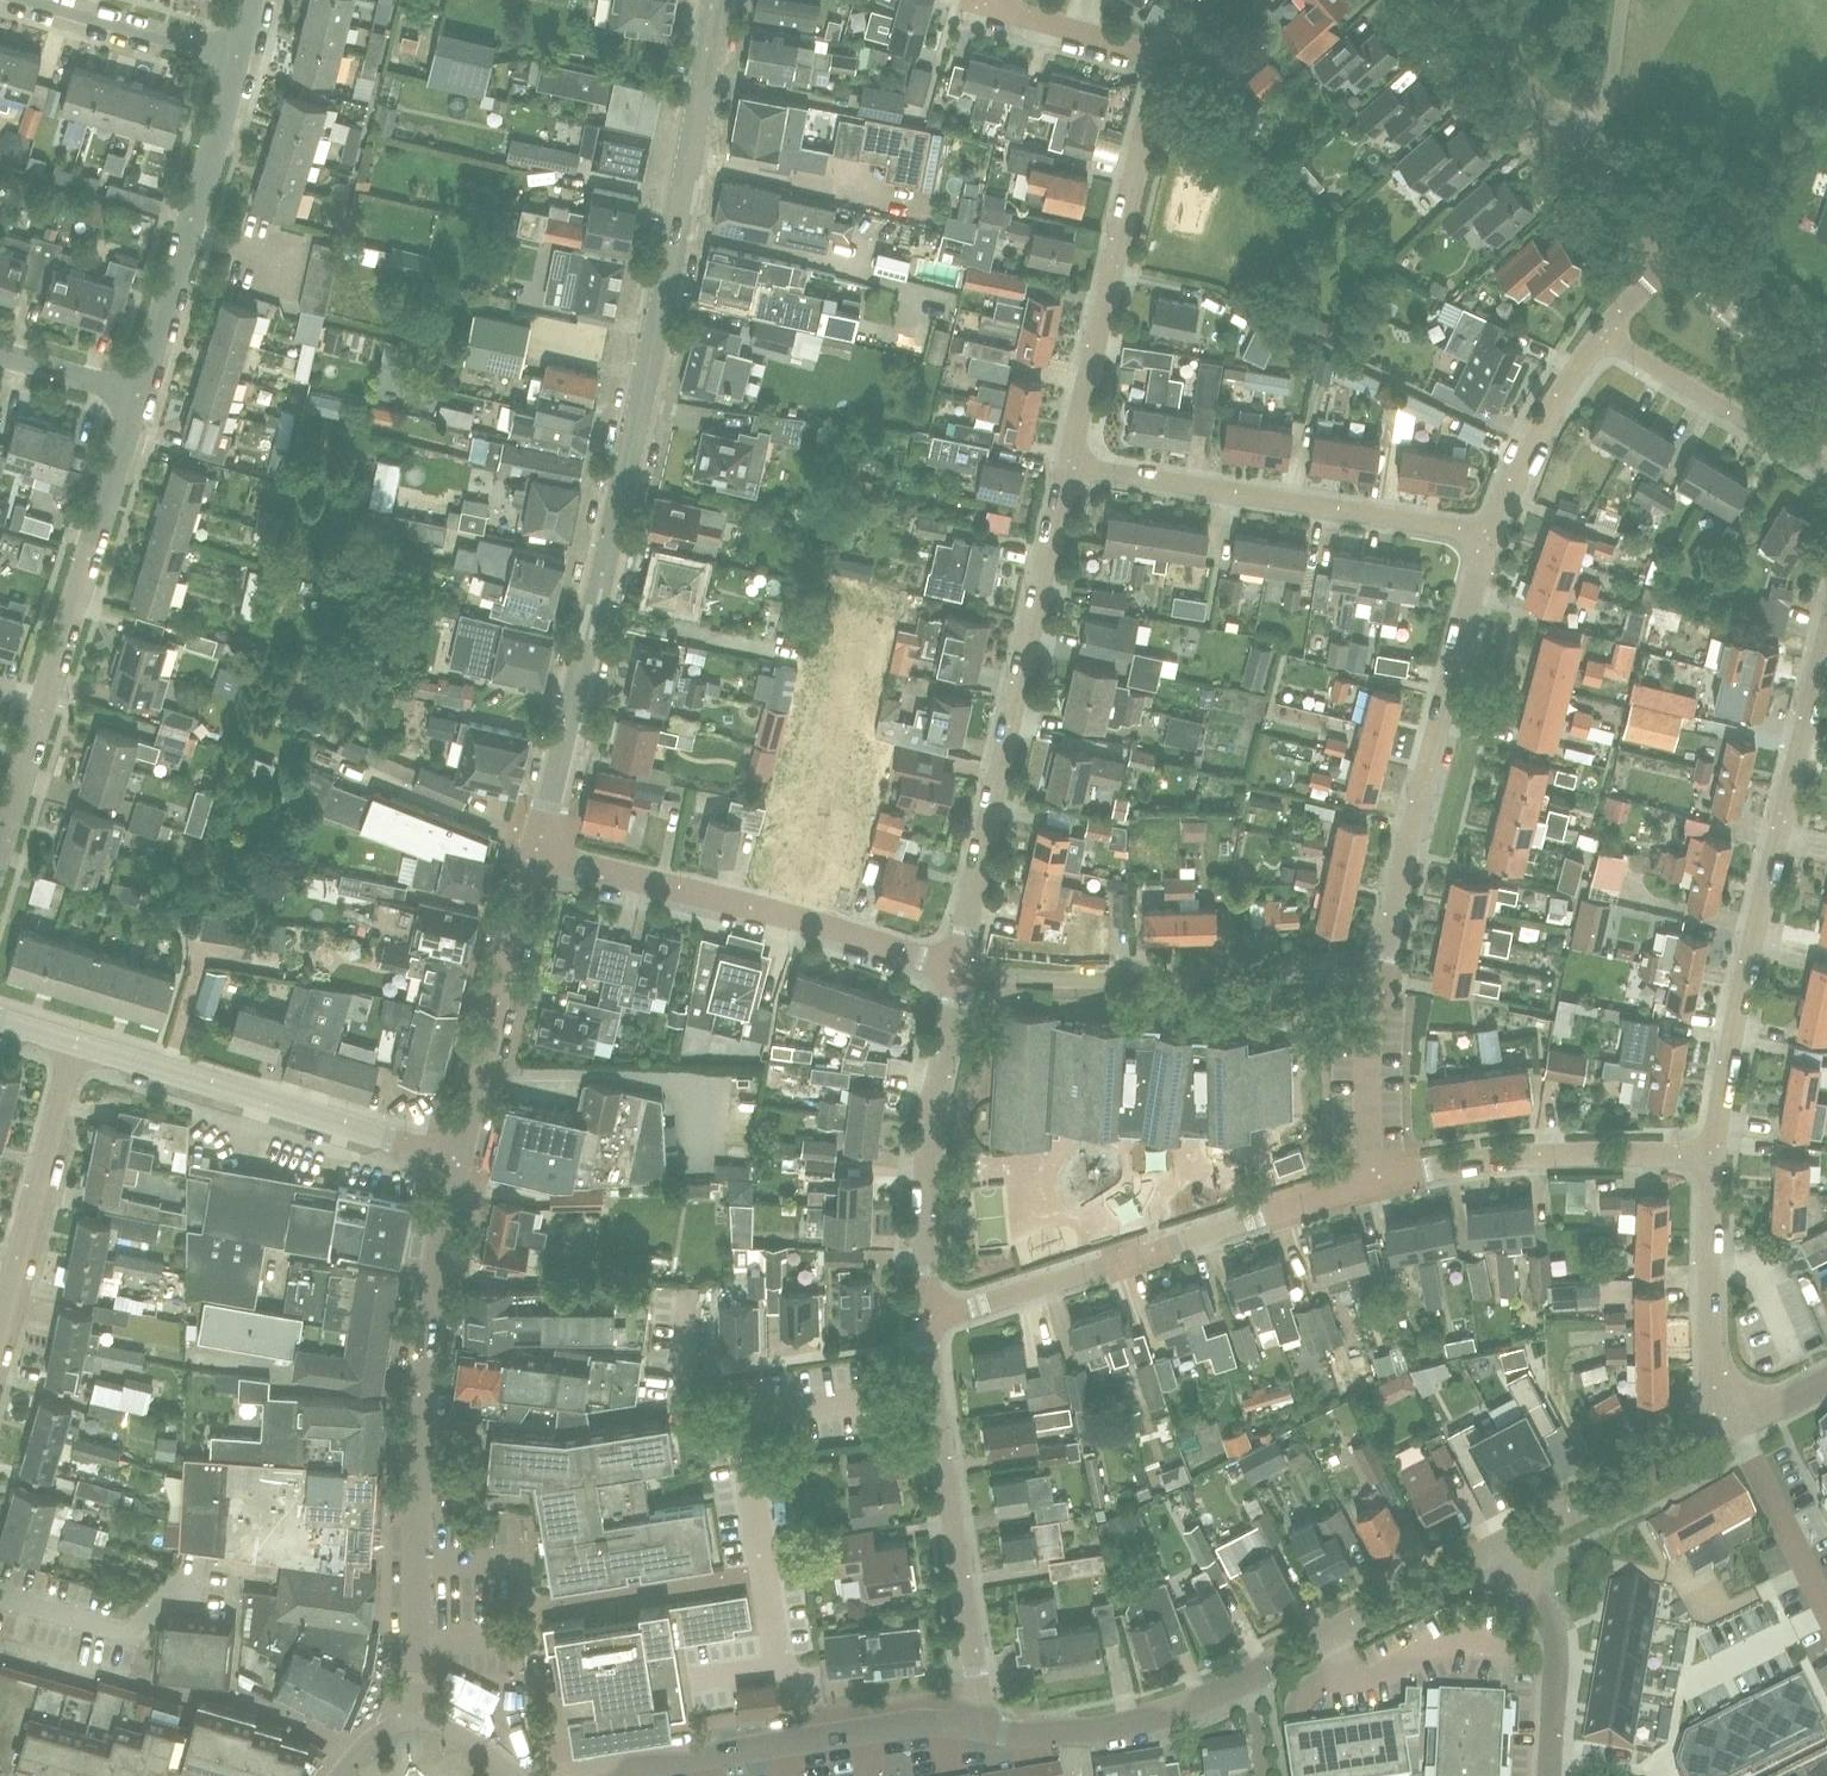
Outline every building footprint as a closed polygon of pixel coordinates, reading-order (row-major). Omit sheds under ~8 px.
[(354,0),(310,0),(307,13),(349,23),(354,0)] [(675,0),(613,0),(608,26),(669,37),(675,0)] [(755,14),(792,20),(792,21),(806,23),(815,24),(817,9),(818,0),(758,0),(755,14)] [(898,6),(895,16),(926,24),(933,0),(882,0),(898,6)] [(1350,2),(1348,0),(1309,0),(1316,8),(1287,34),(1310,60),(1339,35),(1327,22),(1350,2)] [(388,22),(392,4),(377,1),(373,19),(386,22),(388,22)] [(342,51),(349,23),(307,13),(301,41),(342,51)] [(842,37),(847,17),(836,15),(832,34),(842,37)] [(921,46),(926,24),(895,16),(893,23),(872,18),(868,32),(921,46)] [(799,46),(801,35),(755,27),(751,47),(798,55),(810,59),(809,64),(856,73),(858,57),(799,46)] [(488,41),(433,28),(422,76),(477,89),(488,41)] [(1351,70),(1365,85),(1398,56),(1375,30),(1348,54),(1338,43),(1313,64),(1333,86),(1351,70)] [(370,39),(365,57),(380,60),(384,42),(370,39)] [(335,79),(342,51),(301,41),(294,69),(335,79)] [(14,48),(0,44),(0,93),(14,48)] [(798,55),(751,47),(748,68),(765,71),(764,77),(808,85),(812,66),(832,70),(832,69),(855,73),(856,73),(809,64),(810,59),(798,55)] [(14,48),(0,93),(0,106),(9,109),(13,93),(29,98),(42,56),(14,48)] [(1000,63),(1001,58),(974,50),(969,68),(956,65),(949,90),(960,93),(964,89),(965,85),(980,89),(972,118),(984,121),(985,117),(1000,63)] [(375,78),(380,60),(365,57),(361,75),(375,78)] [(662,86),(544,61),(532,58),(528,79),(539,81),(538,85),(605,100),(602,112),(608,113),(608,116),(653,126),(662,86)] [(1029,71),(1000,63),(985,117),(1000,121),(1006,96),(1018,99),(1017,104),(1014,103),(1006,135),(1022,139),(1029,114),(1036,87),(1025,84),(1029,71)] [(1285,82),(1269,63),(1248,81),(1263,100),(1285,82)] [(904,98),(924,103),(933,70),(913,65),(904,98)] [(90,115),(102,74),(74,66),(67,91),(51,86),(46,102),(62,106),(62,107),(90,115)] [(1062,148),(1081,79),(1053,71),(1051,77),(1049,85),(1037,82),(1036,87),(1029,114),(1038,116),(1042,113),(1044,106),(1058,110),(1049,145),(1062,148)] [(117,124),(130,82),(102,74),(90,115),(117,124)] [(1091,155),(1108,92),(1109,87),(1081,79),(1062,148),(1091,155)] [(1405,139),(1442,106),(1419,80),(1392,104),(1382,92),(1358,114),(1375,133),(1388,121),(1405,139)] [(145,132),(157,90),(130,82),(117,124),(145,132)] [(865,82),(861,100),(890,106),(894,88),(865,82)] [(185,98),(157,90),(145,132),(173,140),(185,98)] [(801,145),(809,107),(744,93),(744,92),(743,91),(730,152),(769,160),(768,166),(789,171),(791,162),(806,165),(807,161),(824,165),(827,151),(801,145)] [(286,93),(278,120),(319,133),(327,105),(286,93)] [(1211,125),(1220,100),(1204,94),(1195,119),(1211,125)] [(19,130),(35,136),(44,108),(28,103),(19,130)] [(59,117),(55,139),(74,143),(79,122),(59,117)] [(919,187),(930,132),(866,118),(865,123),(840,118),(833,153),(887,164),(884,180),(919,187)] [(311,161),(319,133),(278,120),(269,148),(311,161)] [(349,122),(345,141),(359,144),(363,126),(362,126),(349,122)] [(652,134),(612,126),(600,123),(592,166),(611,170),(643,176),(652,134)] [(2,149),(0,149),(0,163),(11,167),(15,155),(22,145),(22,133),(8,129),(0,138),(3,149),(2,149)] [(1398,161),(1423,189),(1434,179),(1448,194),(1488,157),(1463,129),(1436,153),(1423,139),(1398,161)] [(355,163),(359,144),(345,141),(341,160),(355,163)] [(531,163),(576,172),(580,152),(536,143),(531,163)] [(1047,154),(1012,146),(1007,168),(1031,174),(1026,198),(1081,210),(1088,178),(1044,168),(1047,154)] [(302,188),(311,161),(269,148),(261,176),(302,188)] [(70,184),(74,171),(55,165),(51,179),(70,184)] [(91,176),(74,171),(70,184),(87,189),(91,176)] [(294,216),(302,188),(261,176),(252,204),(294,216)] [(1497,241),(1533,209),(1506,178),(1485,197),(1475,186),(1442,216),(1456,232),(1475,215),(1497,241)] [(337,180),(332,198),(346,201),(350,183),(337,180)] [(825,252),(835,206),(727,182),(727,181),(724,181),(713,228),(717,229),(825,252)] [(124,201),(128,187),(110,182),(106,195),(124,201)] [(145,193),(128,187),(124,201),(141,206),(145,193)] [(627,253),(639,197),(596,187),(590,213),(571,208),(568,218),(549,214),(550,210),(524,204),(523,210),(491,203),(487,221),(542,233),(541,234),(627,253)] [(967,214),(969,195),(955,194),(954,213),(967,214)] [(342,219),(346,201),(332,198),(328,216),(341,219),(342,219)] [(984,204),(977,231),(1000,236),(1006,210),(984,204)] [(1817,232),(1826,235),(1826,204),(1817,232)] [(865,216),(864,227),(877,228),(876,242),(888,243),(890,218),(865,216)] [(1068,265),(1074,238),(1035,229),(1036,225),(1011,220),(1007,236),(1033,241),(1030,257),(1068,265)] [(48,239),(34,235),(32,241),(3,232),(0,243),(0,292),(16,296),(20,283),(34,287),(48,239)] [(960,238),(954,263),(967,266),(973,241),(960,238)] [(74,314),(90,258),(61,250),(63,244),(48,239),(34,287),(48,291),(43,305),(74,314)] [(1547,298),(1583,265),(1560,239),(1533,262),(1521,248),(1496,270),(1508,285),(1523,271),(1547,298)] [(315,241),(312,254),(339,260),(342,246),(315,241)] [(711,246),(705,274),(700,293),(755,306),(752,316),(781,323),(855,338),(860,313),(859,312),(843,309),(836,307),(838,300),(788,289),(789,285),(793,265),(711,246)] [(575,248),(572,259),(571,269),(563,305),(615,315),(626,259),(575,248)] [(336,273),(339,260),(312,254),(309,268),(336,273)] [(122,313),(132,280),(136,266),(110,258),(105,272),(101,271),(99,279),(87,275),(92,259),(90,258),(74,314),(103,323),(107,309),(122,313)] [(333,287),(336,273),(309,268),(307,281),(333,287)] [(983,286),(1021,294),(1025,277),(986,269),(983,286)] [(330,300),(333,287),(307,281),(304,294),(330,300)] [(1029,291),(1027,305),(998,299),(994,314),(1054,327),(1060,297),(1029,291)] [(249,344),(259,309),(266,312),(270,301),(257,297),(249,294),(247,305),(225,299),(214,333),(249,344)] [(327,314),(330,300),(304,294),(301,308),(310,310),(325,313),(327,314)] [(1190,338),(1197,305),(1158,297),(1151,330),(1190,338)] [(969,324),(972,308),(954,304),(951,321),(969,324)] [(1525,350),(1509,342),(1514,330),(1489,318),(1464,306),(1455,324),(1472,333),(1462,355),(1470,358),(1511,379),(1525,350)] [(317,344),(325,313),(310,310),(303,341),(299,359),(313,362),(317,344)] [(1048,357),(1054,327),(994,314),(983,312),(979,328),(1020,337),(1017,350),(1048,357)] [(521,373),(531,325),(475,313),(464,361),(521,373)] [(824,338),(758,319),(751,342),(790,353),(791,352),(818,360),(824,338)] [(913,355),(921,322),(907,319),(899,351),(913,355)] [(1268,325),(1259,320),(1242,355),(1264,365),(1281,331),(1268,325)] [(682,389),(714,398),(727,349),(738,352),(742,334),(696,321),(690,342),(695,343),(682,389)] [(935,356),(941,327),(929,325),(923,353),(935,356)] [(239,378),(249,344),(214,333),(204,367),(239,378)] [(966,338),(962,351),(1007,361),(1011,348),(966,338)] [(1169,376),(1173,351),(1147,347),(1144,363),(1151,364),(1144,404),(1134,403),(1129,434),(1159,439),(1164,408),(1169,376)] [(1192,412),(1177,410),(1182,378),(1170,376),(1174,352),(1174,351),(1173,351),(1169,376),(1164,408),(1159,439),(1187,443),(1192,412)] [(1007,381),(1011,363),(972,354),(967,372),(1007,381)] [(1314,379),(1330,382),(1335,357),(1319,354),(1314,379)] [(1498,407),(1511,379),(1470,358),(1457,386),(1437,376),(1431,390),(1465,406),(1471,394),(1498,407)] [(309,380),(313,362),(299,359),(295,377),(309,380)] [(1194,401),(1216,405),(1223,363),(1201,360),(1194,401)] [(1354,385),(1361,370),(1340,360),(1333,375),(1354,385)] [(541,396),(538,410),(538,413),(592,426),(598,403),(593,401),(599,374),(548,362),(545,379),(533,377),(529,394),(541,396)] [(1266,389),(1268,372),(1246,369),(1226,365),(1224,377),(1245,380),(1244,385),(1266,389)] [(228,412),(239,378),(204,367),(193,402),(228,412)] [(1381,379),(1361,370),(1354,385),(1374,395),(1375,393),(1378,386),(1385,389),(1388,383),(1381,380),(1381,379)] [(1291,375),(1268,372),(1266,389),(1288,392),(1291,375)] [(980,384),(977,399),(1036,412),(1042,383),(1013,377),(1010,390),(980,384)] [(1384,438),(1393,439),(1411,442),(1415,414),(1438,425),(1445,411),(1446,410),(1405,390),(1404,392),(1397,406),(1399,407),(1395,430),(1385,428),(1384,438)] [(1030,440),(1036,412),(977,399),(974,414),(1004,420),(1001,433),(1030,440)] [(218,446),(228,412),(193,402),(183,436),(218,446)] [(1625,450),(1642,422),(1610,402),(1593,431),(1625,450)] [(531,438),(587,451),(592,426),(538,413),(538,410),(517,405),(511,431),(532,436),(531,438)] [(282,408),(278,426),(280,427),(292,429),(297,411),(282,408)] [(757,413),(752,434),(769,437),(799,444),(805,418),(757,413)] [(47,425),(18,417),(10,444),(0,441),(0,472),(2,473),(6,460),(26,466),(22,479),(34,482),(38,469),(34,468),(47,425)] [(1255,455),(1260,423),(1228,418),(1223,450),(1255,455)] [(1464,419),(1457,434),(1480,445),(1487,430),(1464,419)] [(956,421),(952,438),(989,446),(989,444),(992,445),(996,430),(956,421)] [(1675,441),(1642,422),(1625,450),(1658,469),(1675,441)] [(1292,428),(1260,423),(1255,455),(1287,460),(1292,428)] [(88,456),(71,451),(76,434),(47,425),(34,468),(38,469),(54,474),(50,488),(76,496),(88,456)] [(288,447),(292,429),(280,427),(278,426),(274,444),(288,447)] [(756,494),(769,437),(752,434),(742,431),(740,441),(707,433),(698,473),(721,479),(720,486),(756,494)] [(1343,469),(1348,438),(1316,432),(1311,464),(1343,469)] [(1024,468),(986,459),(989,446),(952,438),(933,434),(928,457),(984,470),(980,484),(1019,493),(1024,468)] [(1380,443),(1348,438),(1343,469),(1375,475),(1380,443)] [(581,481),(585,459),(490,439),(485,462),(535,473),(581,481)] [(1430,484),(1435,452),(1403,446),(1398,478),(1430,484)] [(1468,457),(1450,454),(1435,452),(1430,484),(1462,489),(1468,457)] [(1705,497),(1722,469),(1695,453),(1678,481),(1705,497)] [(175,463),(164,498),(199,508),(209,474),(175,463)] [(1748,484),(1722,469),(1705,497),(1731,513),(1748,484)] [(584,482),(581,481),(535,473),(525,523),(573,533),(584,482)] [(1651,501),(1659,489),(1642,478),(1634,491),(1636,492),(1651,501)] [(1580,503),(1563,497),(1561,496),(1562,494),(1548,489),(1543,506),(1574,517),(1575,515),(1580,503)] [(1677,500),(1659,489),(1651,501),(1653,502),(1645,514),(1647,516),(1655,520),(1663,508),(1669,512),(1677,500)] [(188,543),(199,508),(164,498),(154,532),(188,543)] [(710,515),(711,509),(703,507),(658,498),(650,535),(694,545),(703,547),(704,540),(718,543),(723,518),(710,515)] [(22,527),(25,512),(27,505),(16,502),(14,510),(10,525),(20,528),(20,526),(22,527)] [(1762,542),(1778,552),(1770,565),(1786,575),(1794,561),(1800,551),(1795,547),(1810,521),(1784,505),(1762,542)] [(260,507),(256,523),(270,527),(274,510),(270,509),(260,507)] [(462,509),(459,527),(484,532),(487,515),(462,509)] [(53,521),(25,512),(22,527),(49,535),(53,521)] [(1134,552),(1135,546),(1138,519),(1139,518),(1110,513),(1105,547),(1115,549),(1110,577),(1130,580),(1133,559),(1132,559),(1133,552),(1134,552)] [(920,514),(917,532),(945,538),(949,521),(920,514)] [(1169,552),(1173,524),(1138,519),(1135,546),(1156,550),(1153,568),(1166,571),(1169,552)] [(342,520),(336,548),(353,551),(359,523),(342,520)] [(1727,553),(1741,529),(1728,522),(1715,545),(1727,553)] [(265,546),(270,527),(256,523),(252,543),(264,546),(265,546)] [(1208,530),(1173,524),(1169,552),(1204,557),(1208,530)] [(1597,538),(1597,539),(1586,536),(1552,524),(1543,549),(1578,561),(1582,547),(1593,551),(1593,550),(1610,556),(1615,544),(1597,538)] [(178,577),(188,543),(154,532),(143,567),(178,577)] [(1267,568),(1272,540),(1236,534),(1231,562),(1267,568)] [(997,587),(1001,569),(995,568),(1000,546),(974,540),(974,541),(956,537),(947,576),(965,580),(965,581),(991,587),(992,586),(997,587)] [(18,562),(37,567),(44,543),(25,538),(18,562)] [(456,565),(489,575),(514,582),(543,590),(544,588),(559,592),(563,573),(567,559),(519,546),(482,538),(478,551),(461,546),(456,565)] [(4,539),(0,551),(0,563),(12,567),(19,543),(4,539)] [(1307,546),(1272,540),(1267,568),(1303,574),(1307,546)] [(1701,567),(1703,564),(1711,568),(1719,555),(1711,550),(1712,549),(1699,541),(1689,559),(1701,567)] [(1569,586),(1578,561),(1543,549),(1534,574),(1569,586)] [(1358,599),(1365,555),(1335,550),(1332,573),(1318,571),(1313,604),(1326,606),(1330,582),(1346,584),(1339,627),(1353,629),(1358,599)] [(356,560),(338,555),(335,567),(354,571),(356,560)] [(1383,620),(1393,560),(1365,555),(1358,599),(1373,601),(1370,618),(1383,620)] [(662,557),(654,595),(652,603),(671,607),(673,599),(708,607),(711,593),(696,589),(701,565),(662,557)] [(1146,562),(1133,559),(1130,580),(1143,582),(1146,562)] [(1422,564),(1393,560),(1383,620),(1397,622),(1402,593),(1417,595),(1422,564)] [(167,612),(178,577),(143,567),(133,601),(167,612)] [(250,569),(244,595),(259,598),(265,572),(250,569)] [(836,572),(831,593),(896,611),(901,590),(836,572)] [(1560,611),(1569,586),(1534,574),(1526,599),(1560,611)] [(554,613),(559,592),(544,588),(543,590),(514,582),(489,575),(484,593),(495,596),(491,612),(510,618),(528,624),(534,622),(549,626),(553,613),(554,613)] [(1229,575),(1226,596),(1240,598),(1243,577),(1229,575)] [(1584,578),(1579,590),(1597,596),(1601,584),(1584,578)] [(1768,596),(1761,594),(1754,627),(1783,634),(1794,588),(1771,583),(1768,596)] [(1287,584),(1284,605),(1298,607),(1302,587),(1287,584)] [(1124,612),(1127,595),(1106,590),(1093,586),(1092,590),(1089,607),(1103,610),(1103,607),(1120,611),(1124,612)] [(1593,606),(1597,596),(1579,590),(1575,600),(1593,606)] [(254,618),(259,598),(244,595),(240,615),(254,618)] [(4,611),(6,604),(0,602),(0,650),(13,654),(24,617),(4,611)] [(459,633),(462,610),(445,608),(442,631),(459,633)] [(1140,616),(1124,612),(1120,611),(1117,624),(1087,617),(1086,620),(1084,619),(1081,621),(1079,629),(1081,632),(1084,632),(1081,644),(1114,651),(1114,650),(1132,654),(1140,616)] [(171,612),(170,622),(195,625),(196,615),(171,612)] [(922,616),(918,633),(932,636),(944,638),(983,647),(989,621),(950,613),(948,619),(937,617),(936,619),(922,616)] [(505,623),(475,616),(463,668),(494,675),(542,687),(554,634),(505,623)] [(938,665),(977,674),(983,647),(944,638),(918,633),(901,629),(892,670),(910,673),(915,650),(940,655),(938,665)] [(218,639),(189,630),(185,645),(214,654),(222,656),(226,642),(218,639)] [(119,645),(115,659),(160,673),(169,643),(129,631),(124,647),(119,645)] [(1545,631),(1539,657),(1575,666),(1581,640),(1545,631)] [(1753,640),(1753,641),(1727,635),(1719,669),(1736,673),(1744,675),(1770,681),(1779,646),(1753,640)] [(1347,665),(1351,642),(1336,640),(1333,639),(1329,662),(1345,664),(1347,665)] [(638,663),(635,676),(679,686),(682,673),(676,672),(681,653),(662,649),(662,652),(641,648),(640,651),(638,650),(635,662),(638,663)] [(1134,650),(1130,669),(1160,675),(1164,657),(1134,650)] [(1377,652),(1375,668),(1407,673),(1410,658),(1377,652)] [(1568,692),(1575,666),(1539,657),(1532,682),(1568,692)] [(1606,662),(1588,657),(1585,669),(1603,673),(1606,662)] [(171,676),(160,673),(115,659),(111,673),(116,674),(111,689),(162,705),(171,676)] [(775,664),(766,703),(790,709),(799,670),(775,664)] [(1077,664),(1071,691),(1144,708),(1143,707),(1146,695),(1123,689),(1124,684),(1114,682),(1117,673),(1077,664)] [(1157,689),(1160,675),(1130,669),(1127,682),(1157,689)] [(1582,680),(1600,685),(1603,673),(1585,669),(1582,680)] [(1762,715),(1770,681),(1744,675),(1736,673),(1733,683),(1742,685),(1736,709),(1762,715)] [(666,716),(670,698),(684,701),(684,700),(687,688),(679,686),(635,676),(632,689),(629,688),(626,699),(629,700),(628,704),(648,708),(647,712),(666,716)] [(1350,681),(1336,676),(1331,694),(1331,696),(1345,700),(1350,681)] [(1562,717),(1568,692),(1532,682),(1526,708),(1562,717)] [(703,704),(705,692),(687,688),(684,700),(703,704)] [(1401,697),(1374,690),(1366,724),(1393,731),(1401,697)] [(1134,720),(1141,721),(1144,708),(1071,691),(1070,696),(1067,696),(1064,697),(1062,709),(1064,712),(1066,712),(1065,718),(1104,727),(1105,723),(1118,726),(1121,724),(1121,721),(1129,723),(1134,720)] [(931,710),(917,707),(914,722),(892,717),(890,717),(891,713),(882,711),(882,715),(878,731),(901,736),(899,742),(935,750),(947,752),(950,734),(963,737),(971,700),(935,692),(931,710)] [(1680,712),(1632,700),(1624,732),(1672,744),(1680,712)] [(166,705),(160,725),(189,734),(195,714),(166,705)] [(1555,743),(1562,717),(1526,708),(1519,734),(1555,743)] [(1593,713),(1575,708),(1572,720),(1590,725),(1593,713)] [(1171,713),(1165,740),(1197,747),(1203,720),(1171,713)] [(677,745),(680,732),(695,735),(696,733),(671,727),(670,730),(621,719),(612,761),(650,770),(648,777),(638,775),(638,776),(670,782),(673,772),(651,766),(657,741),(677,745)] [(1569,731),(1587,735),(1590,725),(1572,720),(1569,731)] [(426,764),(408,767),(387,757),(388,755),(369,746),(369,747),(347,738),(340,752),(363,762),(363,761),(417,784),(415,788),(460,808),(472,783),(516,793),(530,736),(470,721),(456,778),(426,764)] [(1357,758),(1384,765),(1393,731),(1366,724),(1357,758)] [(189,734),(160,725),(155,743),(161,746),(183,753),(184,751),(192,754),(198,737),(189,734)] [(156,759),(161,746),(155,743),(140,739),(100,727),(95,741),(91,740),(86,755),(131,768),(136,753),(156,759)] [(1347,740),(1328,735),(1325,748),(1324,749),(1339,753),(1344,754),(1347,740)] [(1729,737),(1720,772),(1747,778),(1755,743),(1729,737)] [(1088,772),(1120,780),(1124,762),(1092,754),(1092,753),(1059,746),(1058,750),(1053,749),(1045,785),(1050,786),(1049,790),(1082,797),(1088,772)] [(955,774),(925,767),(928,753),(902,747),(896,775),(904,776),(899,798),(903,799),(902,803),(918,807),(918,803),(947,809),(948,801),(951,802),(954,800),(957,785),(955,782),(953,781),(955,774)] [(1152,769),(1156,753),(1132,747),(1129,763),(1152,769)] [(122,798),(131,768),(86,755),(82,769),(87,770),(82,786),(122,798)] [(1698,755),(1695,766),(1712,770),(1715,760),(1698,755)] [(1513,756),(1507,782),(1543,791),(1549,765),(1513,756)] [(1349,792),(1376,798),(1384,765),(1357,758),(1349,792)] [(492,854),(486,852),(490,836),(379,789),(377,794),(370,791),(368,796),(333,782),(334,779),(300,766),(287,797),(321,812),(416,849),(420,851),(413,882),(437,888),(437,886),(482,897),(492,854)] [(1709,780),(1712,770),(1695,766),(1693,776),(1709,780)] [(1574,785),(1577,772),(1558,768),(1555,781),(1574,785)] [(1312,769),(1309,783),(1328,789),(1329,786),(1332,774),(1312,769)] [(651,812),(654,800),(661,801),(665,782),(670,783),(670,782),(638,776),(638,779),(601,771),(597,790),(592,789),(584,824),(626,834),(632,807),(651,812)] [(1738,813),(1747,778),(1720,772),(1712,807),(1738,813)] [(1536,817),(1543,791),(1507,782),(1500,808),(1536,817)] [(1116,795),(1112,815),(1126,818),(1130,798),(1116,795)] [(757,843),(759,843),(767,808),(734,798),(728,821),(712,817),(704,853),(735,860),(743,826),(760,831),(757,843)] [(162,823),(167,808),(138,799),(133,814),(162,823)] [(126,824),(115,820),(75,808),(70,824),(65,823),(61,837),(106,851),(107,850),(117,853),(126,824)] [(1564,835),(1566,825),(1547,820),(1536,818),(1536,817),(1500,808),(1493,834),(1529,843),(1541,845),(1544,833),(1563,837),(1564,835)] [(1549,808),(1547,820),(1566,825),(1569,813),(1549,808)] [(895,832),(899,816),(883,810),(878,827),(895,832)] [(158,837),(162,823),(133,814),(129,828),(158,837)] [(1089,817),(1085,835),(1099,838),(1121,842),(1124,825),(1089,817)] [(1368,827),(1341,821),(1334,856),(1361,861),(1368,827)] [(900,835),(895,832),(878,827),(871,846),(895,853),(900,835)] [(1079,870),(1085,837),(1070,834),(1040,828),(1032,862),(1063,868),(1063,867),(1079,870)] [(1325,836),(1306,832),(1302,848),(1322,853),(1325,836)] [(1523,869),(1529,843),(1493,834),(1487,859),(1523,869)] [(1731,841),(1705,835),(1701,853),(1689,851),(1688,854),(1667,849),(1664,861),(1723,876),(1731,841)] [(98,879),(106,851),(61,837),(57,851),(61,852),(57,867),(98,879)] [(407,879),(411,853),(396,850),(391,876),(407,879)] [(1584,858),(1565,853),(1557,885),(1576,889),(1584,858)] [(920,913),(930,879),(916,875),(919,865),(890,856),(876,900),(920,913)] [(1327,890),(1353,896),(1361,861),(1334,856),(1327,890)] [(1714,910),(1723,876),(1664,861),(1661,873),(1682,879),(1681,883),(1693,885),(1688,904),(1714,910)] [(1082,888),(1059,884),(1063,868),(1032,862),(1025,896),(1027,896),(1056,901),(1065,903),(1064,904),(1104,912),(1107,897),(1082,892),(1082,888)] [(1298,866),(1295,883),(1314,886),(1317,870),(1298,866)] [(37,873),(30,899),(49,905),(57,879),(37,873)] [(420,900),(419,905),(386,898),(389,882),(342,873),(338,890),(377,899),(370,932),(423,944),(421,954),(413,952),(412,955),(466,967),(479,913),(420,900)] [(1195,897),(1195,875),(1164,875),(1166,898),(1195,897)] [(1516,902),(1518,889),(1488,884),(1453,877),(1448,904),(1484,910),(1495,912),(1498,899),(1516,902)] [(1609,898),(1613,883),(1589,878),(1586,892),(1609,898)] [(113,879),(109,895),(146,906),(151,891),(113,879)] [(1113,889),(1114,924),(1130,923),(1129,890),(1113,889)] [(1319,924),(1346,930),(1353,896),(1327,890),(1323,908),(1313,906),(1310,919),(1320,922),(1319,924)] [(1543,891),(1540,917),(1558,919),(1561,893),(1543,891)] [(1060,925),(1064,904),(1065,903),(1056,901),(1027,896),(1020,932),(1042,937),(1045,922),(1060,925)] [(1280,899),(1263,900),(1265,927),(1300,925),(1299,908),(1280,909),(1280,899)] [(1481,924),(1484,910),(1448,904),(1443,930),(1479,936),(1490,939),(1510,943),(1513,930),(1481,924)] [(1217,907),(1181,908),(1182,936),(1218,935),(1217,907)] [(1182,936),(1181,908),(1146,909),(1147,937),(1182,936)] [(206,910),(201,938),(235,944),(240,916),(206,910)] [(586,973),(622,981),(625,970),(626,967),(609,964),(615,938),(595,933),(599,919),(566,912),(553,968),(586,975),(586,973)] [(28,978),(41,934),(22,928),(8,972),(28,978)] [(1474,963),(1479,936),(1443,930),(1438,956),(1474,963)] [(639,973),(625,970),(622,981),(618,1001),(623,1002),(650,1009),(654,991),(668,994),(681,939),(649,931),(639,973)] [(1681,932),(1673,968),(1701,973),(1708,938),(1681,932)] [(47,984),(61,940),(41,934),(28,978),(47,984)] [(1508,955),(1510,943),(1490,939),(1488,951),(1508,955)] [(67,990),(81,946),(61,940),(47,984),(67,990)] [(763,961),(701,945),(693,990),(688,1023),(770,1043),(775,1011),(752,1005),(763,961)] [(87,996),(100,952),(81,946),(67,990),(87,996)] [(457,1009),(466,967),(412,955),(413,952),(385,946),(380,966),(424,975),(418,1001),(457,1009)] [(1644,948),(1641,961),(1662,965),(1665,953),(1644,948)] [(106,1002),(120,958),(100,952),(87,996),(106,1002)] [(1472,975),(1474,963),(1438,956),(1434,982),(1469,989),(1498,994),(1500,982),(1481,978),(1482,977),(1472,975)] [(126,1008),(139,965),(120,958),(106,1002),(126,1008)] [(1660,978),(1662,965),(1641,961),(1639,974),(1660,978)] [(1807,997),(1826,1001),(1826,965),(1815,962),(1807,997)] [(145,1014),(159,971),(139,965),(126,1008),(145,1014)] [(1693,1008),(1701,973),(1673,968),(1666,1002),(1693,1008)] [(204,976),(225,982),(227,972),(206,969),(204,976)] [(179,977),(159,971),(145,1014),(165,1020),(179,977)] [(823,1016),(833,983),(799,973),(789,1005),(823,1016)] [(1529,975),(1524,1002),(1524,1004),(1548,1008),(1553,980),(1529,975)] [(311,987),(313,984),(311,984),(310,986),(297,983),(287,1016),(302,1020),(311,987)] [(857,1026),(867,994),(833,983),(823,1016),(857,1026)] [(356,1056),(336,1050),(353,990),(313,984),(311,987),(302,1020),(285,1075),(368,1100),(379,1063),(371,1061),(373,1049),(358,1045),(356,1056)] [(1438,1005),(1457,1011),(1460,999),(1441,993),(1438,1005)] [(901,1005),(867,994),(857,1026),(853,1040),(867,1044),(871,1031),(891,1037),(901,1005)] [(449,1046),(457,1009),(418,1001),(417,1003),(387,997),(381,1024),(403,1029),(401,1036),(449,1046)] [(1826,1032),(1826,1001),(1807,997),(1799,1031),(1826,1037),(1826,1032)] [(614,1041),(623,1002),(618,1001),(616,1008),(584,1000),(581,1014),(545,1005),(537,1038),(593,1051),(596,1037),(614,1041)] [(278,1048),(287,1019),(242,1006),(232,1041),(276,1055),(278,1048)] [(1688,1036),(1660,1031),(1659,1038),(1651,1036),(1655,1016),(1622,1011),(1619,1030),(1601,1026),(1599,1038),(1608,1040),(1604,1057),(1605,1058),(1682,1072),(1688,1036)] [(1294,1118),(1292,1042),(1246,1043),(1245,1035),(1211,1036),(1211,1032),(1190,1031),(1190,1033),(1169,1030),(1160,1029),(1161,1020),(1122,1018),(1121,1025),(1057,1022),(1057,1017),(1003,1014),(997,1138),(1049,1141),(1050,1125),(1084,1127),(1085,1123),(1178,1132),(1180,1125),(1209,1126),(1209,1129),(1247,1128),(1247,1119),(1294,1118)] [(1498,1026),(1488,1028),(1490,1044),(1500,1043),(1498,1026)] [(1490,1044),(1488,1028),(1477,1029),(1480,1045),(1490,1044)] [(440,1083),(449,1046),(401,1036),(394,1070),(403,1072),(402,1075),(440,1083)] [(1438,1053),(1439,1038),(1428,1037),(1427,1053),(1438,1053)] [(771,1055),(812,1060),(813,1048),(773,1043),(771,1055)] [(1502,1057),(1500,1043),(1490,1044),(1492,1059),(1502,1057)] [(1492,1059),(1490,1044),(1480,1045),(1482,1060),(1492,1059)] [(1549,1049),(1544,1074),(1583,1082),(1588,1057),(1549,1049)] [(1436,1069),(1438,1053),(1427,1053),(1425,1069),(1436,1069)] [(844,1054),(842,1068),(886,1074),(887,1060),(844,1054)] [(1676,1106),(1682,1072),(1605,1058),(1603,1073),(1635,1078),(1630,1106),(1648,1110),(1650,1102),(1676,1106)] [(1820,1064),(1793,1059),(1786,1094),(1814,1099),(1817,1082),(1826,1084),(1826,1065),(1820,1064)] [(1527,1064),(1510,1067),(1493,1070),(1499,1107),(1516,1104),(1532,1102),(1527,1064)] [(811,1080),(849,1085),(850,1071),(813,1066),(811,1080)] [(12,1108),(21,1074),(0,1068),(0,1105),(12,1108)] [(1499,1107),(1493,1070),(1477,1072),(1460,1075),(1466,1112),(1483,1109),(1499,1107)] [(1466,1112),(1460,1075),(1444,1077),(1427,1080),(1433,1117),(1450,1114),(1466,1112)] [(590,1079),(581,1119),(506,1102),(491,1169),(555,1184),(589,1183),(665,1178),(661,1096),(590,1079)] [(854,1085),(852,1102),(821,1097),(819,1111),(881,1119),(885,1089),(854,1085)] [(1820,1136),(1826,1101),(1814,1099),(1786,1094),(1780,1130),(1808,1134),(1820,1136)] [(987,1096),(963,1100),(974,1169),(998,1165),(987,1096)] [(12,1108),(0,1105),(0,1144),(2,1144),(12,1108)] [(878,1149),(881,1119),(819,1111),(817,1125),(833,1127),(834,1126),(849,1128),(847,1145),(878,1149)] [(188,1124),(146,1115),(143,1131),(169,1136),(167,1147),(188,1151),(188,1124)] [(685,1133),(710,1136),(712,1123),(687,1119),(685,1133)] [(129,1147),(133,1131),(100,1124),(99,1128),(92,1129),(90,1138),(96,1143),(93,1157),(139,1167),(151,1170),(154,1152),(129,1147)] [(801,1153),(801,1154),(836,1158),(838,1141),(804,1136),(801,1153)] [(1149,1140),(1154,1171),(1168,1168),(1162,1137),(1149,1140)] [(1279,1174),(1306,1164),(1300,1148),(1273,1158),(1279,1174)] [(834,1174),(836,1158),(801,1154),(801,1155),(806,1156),(804,1170),(834,1174)] [(119,1196),(123,1179),(136,1182),(139,1167),(93,1157),(90,1171),(83,1172),(81,1182),(87,1186),(86,1190),(119,1196)] [(1778,1158),(1776,1190),(1808,1192),(1810,1160),(1778,1158)] [(326,1250),(335,1203),(295,1196),(297,1183),(213,1169),(211,1182),(190,1177),(189,1212),(188,1226),(187,1291),(255,1304),(266,1240),(326,1250)] [(809,1188),(808,1203),(872,1205),(873,1176),(841,1175),(841,1189),(809,1188)] [(339,1186),(335,1203),(326,1250),(341,1252),(342,1247),(401,1259),(413,1200),(339,1186)] [(551,1208),(604,1206),(603,1187),(551,1188),(551,1208)] [(1806,1225),(1808,1192),(1776,1190),(1773,1223),(1806,1225)] [(1623,1195),(1601,1195),(1601,1211),(1640,1212),(1640,1196),(1623,1196),(1623,1195)] [(1640,1196),(1640,1212),(1639,1230),(1639,1231),(1666,1232),(1667,1197),(1640,1196)] [(188,1226),(189,1212),(160,1206),(161,1205),(129,1198),(127,1214),(161,1221),(188,1226)] [(482,1263),(524,1271),(526,1262),(537,1264),(541,1246),(544,1246),(547,1230),(532,1227),(536,1209),(494,1201),(488,1235),(487,1235),(482,1263)] [(871,1235),(872,1205),(808,1203),(808,1218),(825,1218),(824,1233),(871,1235)] [(1534,1203),(1501,1206),(1504,1238),(1505,1250),(1499,1251),(1503,1295),(1517,1293),(1513,1250),(1522,1249),(1521,1236),(1537,1235),(1534,1203)] [(1504,1238),(1501,1206),(1468,1209),(1471,1241),(1504,1238)] [(104,1257),(111,1225),(119,1226),(118,1233),(157,1241),(161,1221),(127,1214),(99,1209),(97,1219),(81,1216),(73,1251),(162,1270),(164,1260),(117,1250),(115,1260),(104,1257)] [(1450,1212),(1417,1219),(1424,1250),(1456,1244),(1450,1212)] [(1424,1250),(1417,1219),(1386,1225),(1392,1257),(1424,1250)] [(1375,1245),(1366,1247),(1362,1231),(1337,1238),(1354,1297),(1384,1289),(1375,1245)] [(1664,1267),(1666,1232),(1639,1231),(1637,1266),(1664,1267)] [(1804,1250),(1800,1241),(1798,1236),(1776,1248),(1782,1261),(1804,1250)] [(1354,1297),(1337,1238),(1313,1245),(1318,1261),(1311,1263),(1315,1276),(1322,1274),(1322,1276),(1328,1275),(1332,1288),(1341,1285),(1345,1300),(1354,1297)] [(787,1246),(766,1246),(766,1284),(783,1285),(782,1256),(788,1256),(787,1247),(787,1246)] [(818,1263),(825,1263),(864,1265),(864,1249),(825,1248),(819,1248),(818,1263)] [(1552,1281),(1549,1250),(1528,1252),(1532,1298),(1548,1296),(1547,1281),(1552,1281)] [(1812,1264),(1807,1255),(1804,1250),(1782,1261),(1789,1275),(1812,1264)] [(97,1293),(101,1272),(113,1275),(114,1267),(161,1277),(159,1286),(183,1291),(185,1276),(162,1271),(162,1270),(73,1251),(66,1287),(97,1293)] [(1292,1300),(1293,1300),(1288,1284),(1295,1282),(1291,1268),(1285,1270),(1279,1254),(1255,1262),(1280,1340),(1300,1334),(1290,1301),(1292,1300)] [(1473,1297),(1491,1293),(1484,1256),(1466,1259),(1473,1297)] [(390,1329),(398,1276),(359,1270),(359,1272),(303,1264),(303,1262),(291,1260),(285,1307),(304,1311),(304,1315),(303,1317),(390,1329)] [(1434,1260),(1426,1261),(1434,1305),(1443,1303),(1434,1260)] [(1615,1274),(1614,1260),(1590,1260),(1590,1275),(1615,1274)] [(1434,1305),(1426,1261),(1417,1263),(1426,1306),(1434,1305)] [(1280,1340),(1255,1262),(1232,1269),(1233,1272),(1226,1274),(1235,1301),(1235,1302),(1242,1300),(1251,1298),(1260,1327),(1274,1322),(1277,1332),(1280,1340)] [(841,1321),(873,1320),(872,1279),(850,1280),(850,1269),(840,1269),(841,1321)] [(747,1272),(748,1295),(766,1295),(765,1272),(747,1272)] [(1209,1334),(1203,1313),(1210,1311),(1209,1309),(1214,1308),(1205,1280),(1200,1282),(1199,1280),(1175,1288),(1194,1347),(1198,1356),(1210,1352),(1216,1371),(1238,1364),(1227,1329),(1209,1334)] [(644,1344),(650,1300),(582,1300),(582,1288),(547,1288),(547,1300),(543,1300),(543,1287),(512,1289),(470,1290),(471,1305),(468,1305),(469,1343),(644,1344)] [(1194,1347),(1175,1288),(1152,1295),(1152,1297),(1146,1299),(1155,1327),(1161,1325),(1167,1343),(1175,1340),(1179,1352),(1194,1347)] [(1637,1289),(1637,1325),(1665,1324),(1664,1289),(1637,1289)] [(820,1293),(812,1293),(780,1294),(781,1334),(783,1334),(783,1336),(787,1340),(799,1340),(803,1336),(803,1333),(813,1333),(821,1333),(820,1293)] [(386,1357),(390,1329),(303,1317),(304,1315),(206,1298),(199,1338),(297,1355),(294,1372),(382,1385),(386,1357)] [(441,1341),(458,1340),(457,1299),(439,1300),(441,1341)] [(1329,1300),(1313,1304),(1326,1346),(1344,1341),(1340,1327),(1337,1328),(1329,1300)] [(94,1302),(93,1312),(92,1316),(128,1324),(131,1310),(94,1302)] [(1326,1346),(1313,1304),(1311,1304),(1311,1305),(1297,1310),(1309,1351),(1326,1346)] [(89,1330),(92,1316),(93,1312),(62,1306),(55,1341),(97,1350),(98,1344),(117,1348),(119,1336),(89,1330)] [(758,1306),(752,1306),(720,1308),(721,1348),(753,1347),(760,1347),(758,1306)] [(1125,1336),(1135,1333),(1131,1320),(1124,1322),(1119,1306),(1095,1314),(1105,1345),(1110,1358),(1114,1373),(1124,1369),(1121,1361),(1132,1357),(1125,1336)] [(1625,1327),(1625,1310),(1605,1310),(1605,1327),(1625,1327)] [(1105,1345),(1095,1314),(1071,1321),(1076,1337),(1070,1339),(1075,1353),(1080,1351),(1081,1352),(1087,1350),(1092,1364),(1101,1361),(1105,1376),(1114,1373),(1110,1358),(1105,1345)] [(1249,1322),(1232,1327),(1242,1360),(1259,1355),(1249,1322)] [(1666,1359),(1665,1324),(1637,1325),(1638,1360),(1666,1359)] [(96,1369),(98,1359),(118,1363),(121,1349),(117,1348),(98,1344),(97,1350),(55,1341),(47,1377),(78,1384),(82,1366),(96,1369)] [(1005,1349),(973,1354),(978,1382),(1010,1377),(1011,1382),(1026,1380),(1026,1377),(1027,1377),(1022,1343),(1005,1346),(1005,1349)] [(1606,1362),(1626,1362),(1626,1345),(1605,1345),(1606,1362)] [(1527,1363),(1523,1346),(1502,1352),(1506,1368),(1527,1363)] [(142,1368),(145,1354),(121,1349),(118,1363),(142,1368)] [(636,1402),(642,1359),(589,1353),(589,1354),(555,1350),(554,1358),(503,1351),(502,1358),(461,1352),(455,1393),(458,1394),(464,1414),(520,1422),(521,1421),(532,1405),(583,1411),(584,1411),(636,1402)] [(1042,1374),(1027,1377),(1026,1377),(1026,1380),(1031,1407),(1068,1400),(1058,1350),(1038,1353),(1042,1374)] [(1386,1350),(1364,1353),(1366,1368),(1388,1365),(1386,1350)] [(1169,1356),(1155,1360),(1169,1404),(1181,1401),(1176,1384),(1177,1384),(1169,1356)] [(1666,1395),(1666,1359),(1638,1360),(1639,1395),(1666,1395)] [(1169,1404),(1155,1360),(1152,1360),(1135,1365),(1144,1394),(1162,1389),(1167,1405),(1169,1404)] [(1438,1387),(1426,1363),(1410,1367),(1423,1394),(1438,1387)] [(1072,1405),(1091,1401),(1083,1367),(1065,1371),(1072,1405)] [(1557,1427),(1528,1370),(1508,1381),(1524,1412),(1498,1425),(1520,1468),(1530,1462),(1532,1467),(1547,1459),(1545,1455),(1547,1453),(1539,1436),(1557,1427)] [(378,1462),(382,1402),(331,1398),(331,1397),(299,1395),(299,1396),(269,1395),(270,1378),(219,1372),(218,1391),(238,1392),(238,1399),(264,1401),(262,1438),(212,1435),(211,1458),(344,1467),(344,1461),(378,1462)] [(1238,1392),(1241,1406),(1285,1394),(1282,1380),(1238,1392)] [(95,1383),(91,1398),(128,1408),(132,1393),(95,1383)] [(1595,1422),(1624,1405),(1616,1391),(1587,1407),(1595,1422)] [(43,1396),(33,1432),(120,1457),(136,1462),(139,1450),(123,1446),(122,1448),(76,1435),(79,1425),(68,1422),(73,1405),(43,1396)] [(989,1451),(1039,1443),(1034,1415),(985,1423),(989,1451)] [(1520,1468),(1498,1425),(1481,1434),(1474,1421),(1449,1434),(1464,1463),(1478,1455),(1493,1482),(1495,1481),(1497,1485),(1512,1477),(1510,1473),(1520,1468)] [(668,1423),(592,1435),(591,1427),(576,1430),(577,1438),(566,1440),(494,1433),(489,1479),(521,1483),(522,1477),(539,1479),(538,1484),(555,1585),(713,1560),(704,1504),(650,1513),(643,1469),(675,1464),(668,1423)] [(1241,1430),(1217,1434),(1220,1451),(1244,1446),(1241,1430)] [(1818,1436),(1826,1454),(1826,1431),(1818,1436)] [(53,1476),(59,1454),(70,1457),(71,1452),(118,1465),(120,1457),(33,1432),(22,1467),(53,1476)] [(1426,1439),(1430,1447),(1429,1448),(1439,1468),(1454,1460),(1445,1440),(1444,1441),(1439,1432),(1426,1439)] [(1366,1436),(1346,1445),(1361,1481),(1382,1472),(1366,1436)] [(1240,1455),(1251,1476),(1286,1458),(1275,1437),(1240,1455)] [(1069,1459),(1081,1457),(1078,1439),(1037,1445),(1039,1464),(1069,1459)] [(1445,1471),(1439,1474),(1430,1456),(1403,1470),(1412,1487),(1427,1516),(1460,1500),(1445,1471)] [(292,1521),(374,1528),(378,1462),(344,1461),(344,1467),(211,1458),(211,1459),(185,1457),(182,1502),(182,1513),(292,1521)] [(885,1505),(900,1503),(895,1471),(882,1473),(879,1459),(850,1464),(852,1479),(863,1477),(865,1492),(850,1495),(855,1524),(887,1518),(885,1505)] [(1817,1463),(1808,1468),(1814,1481),(1824,1477),(1817,1463)] [(1055,1500),(1051,1472),(1027,1475),(1027,1474),(994,1479),(998,1507),(1035,1501),(1038,1520),(1033,1521),(1069,1516),(1066,1498),(1060,1499),(1055,1500)] [(111,1488),(111,1487),(80,1478),(75,1492),(106,1501),(116,1503),(121,1490),(111,1488)] [(1730,1553),(1721,1536),(1755,1516),(1734,1479),(1648,1528),(1670,1565),(1688,1555),(1693,1563),(1689,1566),(1695,1577),(1713,1567),(1715,1571),(1726,1564),(1728,1562),(1729,1561),(1730,1559),(1731,1558),(1731,1555),(1730,1553)] [(18,1485),(8,1517),(94,1542),(99,1526),(66,1516),(66,1517),(53,1513),(58,1497),(18,1485)] [(1375,1545),(1402,1529),(1384,1499),(1376,1486),(1362,1494),(1370,1507),(1357,1514),(1375,1545)] [(1357,1537),(1342,1506),(1294,1529),(1318,1575),(1351,1558),(1343,1543),(1357,1537)] [(1280,1537),(1268,1515),(1266,1510),(1252,1517),(1254,1521),(1265,1543),(1280,1537)] [(979,1526),(1006,1523),(1004,1512),(977,1515),(979,1526)] [(371,1572),(374,1528),(292,1521),(182,1513),(181,1546),(218,1551),(284,1562),(371,1572)] [(1069,1516),(1033,1521),(1034,1531),(1003,1536),(1007,1564),(1041,1559),(1040,1555),(1065,1551),(1059,1518),(1069,1516)] [(8,1517),(0,1545),(0,1548),(39,1560),(44,1543),(58,1547),(90,1556),(94,1542),(8,1517)] [(1201,1565),(1216,1557),(1198,1522),(1183,1529),(1201,1565)] [(842,1572),(852,1571),(853,1574),(857,1577),(860,1576),(863,1595),(871,1601),(884,1599),(887,1594),(886,1590),(889,1589),(888,1584),(906,1581),(907,1585),(916,1583),(913,1560),(909,1561),(906,1540),(875,1545),(872,1530),(836,1536),(842,1572)] [(1263,1603),(1293,1588),(1272,1549),(1258,1556),(1247,1536),(1233,1544),(1243,1563),(1242,1564),(1263,1603)] [(1103,1551),(1073,1556),(1075,1573),(1106,1568),(1103,1551)] [(369,1628),(378,1574),(371,1573),(371,1572),(284,1562),(281,1595),(278,1616),(369,1628)] [(1204,1632),(1206,1631),(1208,1634),(1212,1636),(1222,1631),(1223,1627),(1221,1623),(1232,1618),(1207,1567),(1193,1573),(1202,1590),(1187,1598),(1204,1632)] [(371,1628),(378,1574),(369,1628),(278,1616),(281,1595),(246,1590),(243,1640),(291,1661),(277,1693),(308,1709),(340,1724),(360,1679),(364,1669),(363,1669),(370,1628),(371,1628)] [(1126,1607),(1132,1623),(1139,1642),(1136,1643),(1135,1646),(1138,1655),(1140,1656),(1143,1655),(1144,1658),(1172,1648),(1165,1627),(1179,1616),(1165,1579),(1148,1585),(1145,1591),(1147,1595),(1129,1601),(1126,1607)] [(1654,1621),(1659,1595),(1611,1586),(1607,1613),(1654,1621)] [(686,1713),(675,1643),(735,1634),(734,1627),(752,1624),(748,1594),(640,1610),(641,1618),(586,1626),(585,1619),(544,1626),(548,1650),(557,1648),(561,1675),(558,1676),(560,1690),(563,1689),(567,1711),(580,1709),(583,1725),(588,1724),(594,1723),(613,1720),(614,1733),(643,1728),(642,1720),(657,1718),(658,1721),(666,1720),(666,1717),(676,1715),(677,1718),(686,1717),(685,1714),(686,1713)] [(1023,1661),(1046,1657),(1058,1630),(1053,1595),(1019,1600),(1022,1622),(1017,1623),(1023,1661)] [(125,1618),(130,1601),(118,1598),(113,1614),(125,1618)] [(1105,1662),(1102,1643),(1119,1640),(1113,1600),(1093,1603),(1097,1624),(1058,1630),(1046,1657),(1048,1671),(1105,1662)] [(1688,1616),(1681,1603),(1671,1609),(1678,1621),(1688,1616)] [(1650,1647),(1654,1621),(1607,1613),(1602,1638),(1650,1647)] [(217,1681),(222,1624),(166,1619),(162,1676),(217,1681)] [(861,1630),(825,1634),(830,1675),(871,1670),(872,1675),(887,1673),(886,1668),(923,1664),(918,1622),(860,1629),(861,1630)] [(1685,1653),(1688,1637),(1677,1635),(1674,1651),(1685,1653)] [(1646,1672),(1650,1647),(1602,1638),(1598,1664),(1646,1672)] [(1682,1668),(1685,1653),(1674,1651),(1671,1666),(1680,1668),(1682,1668)] [(1641,1697),(1646,1672),(1598,1664),(1593,1689),(1641,1697)] [(8,1775),(172,1775),(178,1754),(170,1752),(183,1709),(99,1684),(95,1695),(0,1667),(0,1759),(8,1775)] [(1676,1693),(1678,1677),(1667,1675),(1665,1691),(1676,1693)] [(741,1713),(778,1709),(775,1684),(738,1688),(741,1713)] [(1685,1743),(1677,1769),(1680,1775),(1774,1775),(1826,1750),(1826,1747),(1820,1733),(1825,1730),(1802,1684),(1685,1743)] [(1637,1723),(1641,1697),(1593,1689),(1589,1714),(1637,1723)] [(323,1753),(309,1743),(280,1735),(282,1730),(255,1722),(256,1717),(199,1701),(192,1728),(185,1751),(267,1774),(266,1775),(308,1775),(323,1753)] [(1400,1718),(1283,1735),(1290,1775),(1508,1775),(1512,1707),(1430,1702),(1430,1703),(1420,1702),(1420,1705),(1401,1704),(1400,1718)] [(1670,1728),(1672,1713),(1661,1711),(1658,1726),(1670,1728)] [(1632,1749),(1637,1723),(1589,1714),(1584,1741),(1632,1749)] [(1667,1744),(1670,1728),(1658,1726),(1656,1742),(1667,1744)] [(1246,1775),(1248,1775),(1243,1744),(1200,1751),(1204,1775),(1246,1775)] [(1126,1763),(1128,1775),(1163,1775),(1160,1758),(1126,1763)] [(1126,1763),(1094,1769),(1095,1775),(1128,1775),(1126,1763)] [(1812,1775),(1826,1775),(1826,1763),(1812,1775)]
